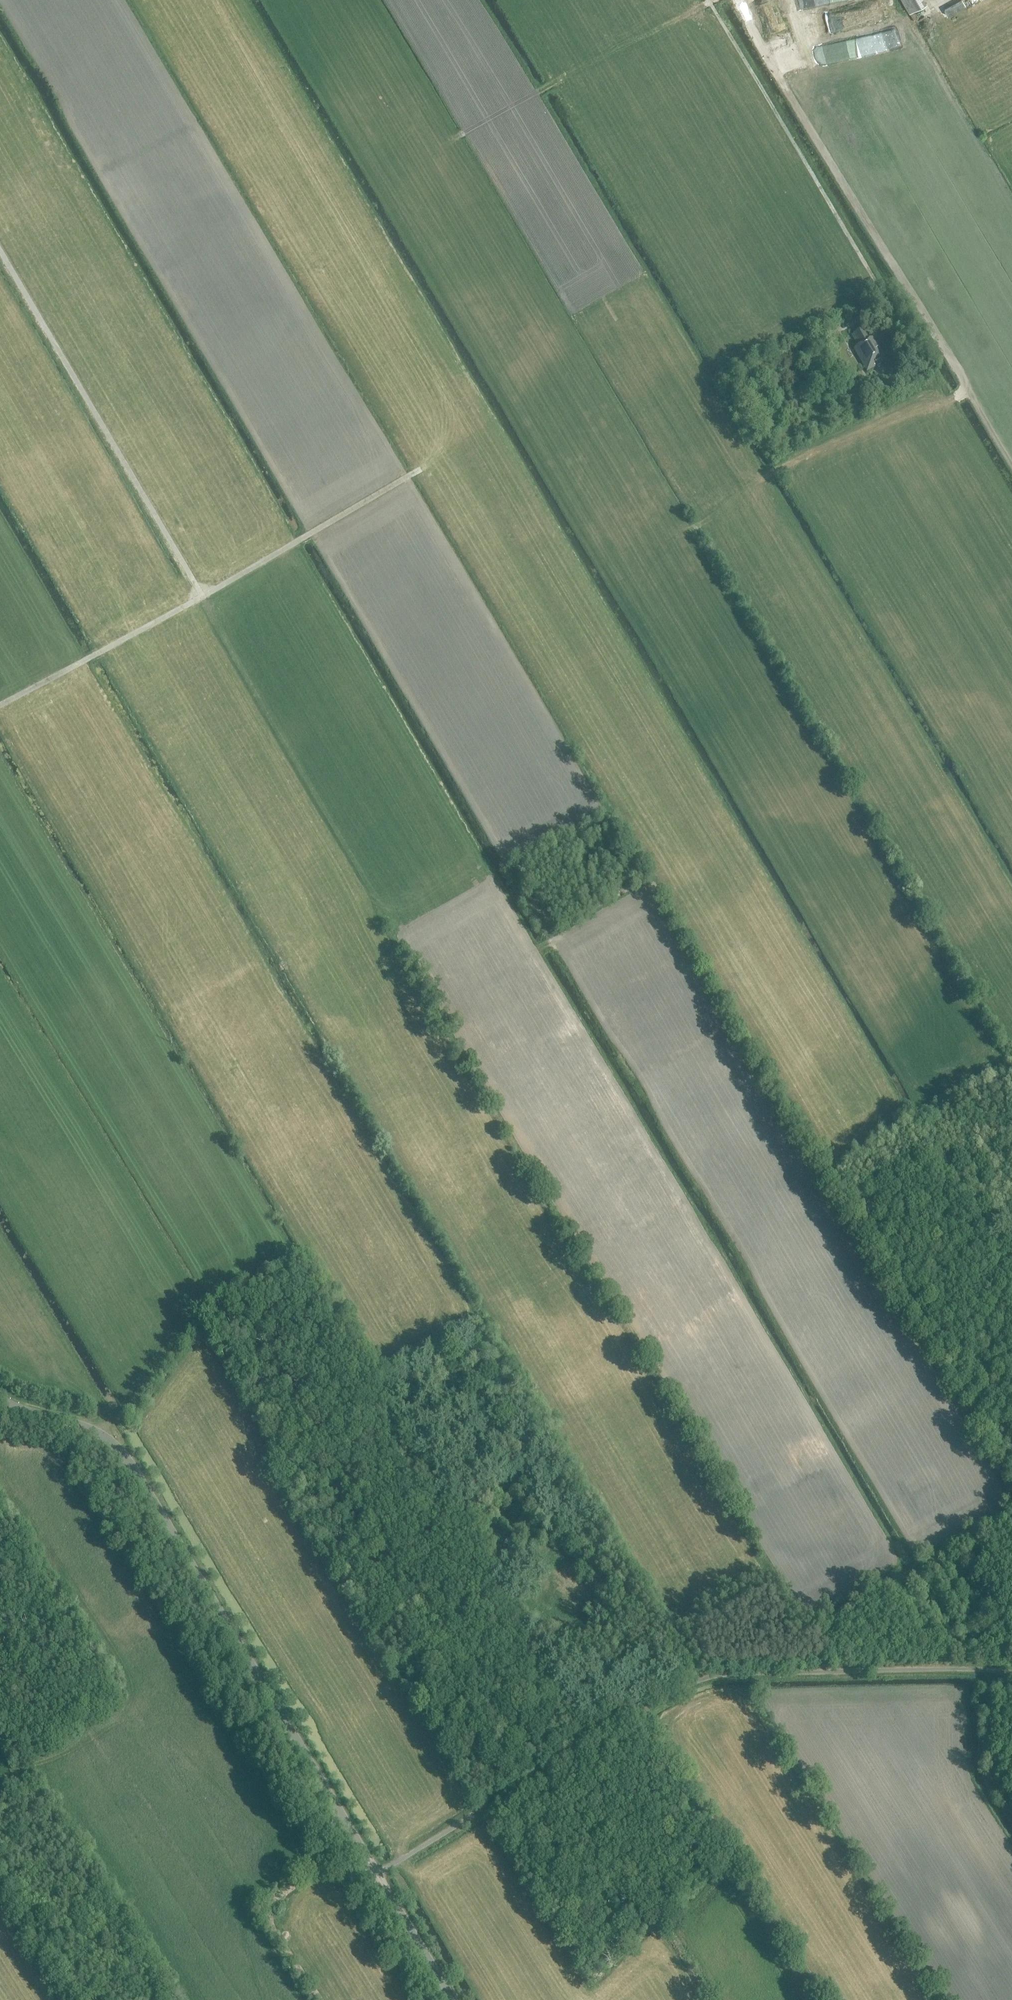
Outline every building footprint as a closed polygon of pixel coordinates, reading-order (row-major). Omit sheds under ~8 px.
[(910,14),(927,4),(925,0),(902,0),(910,14)] [(866,371),(886,360),(873,337),(868,340),(862,329),(852,335),(858,346),(853,349),(866,371)] [(794,431),(789,422),(773,431),(779,440),(794,431)]
